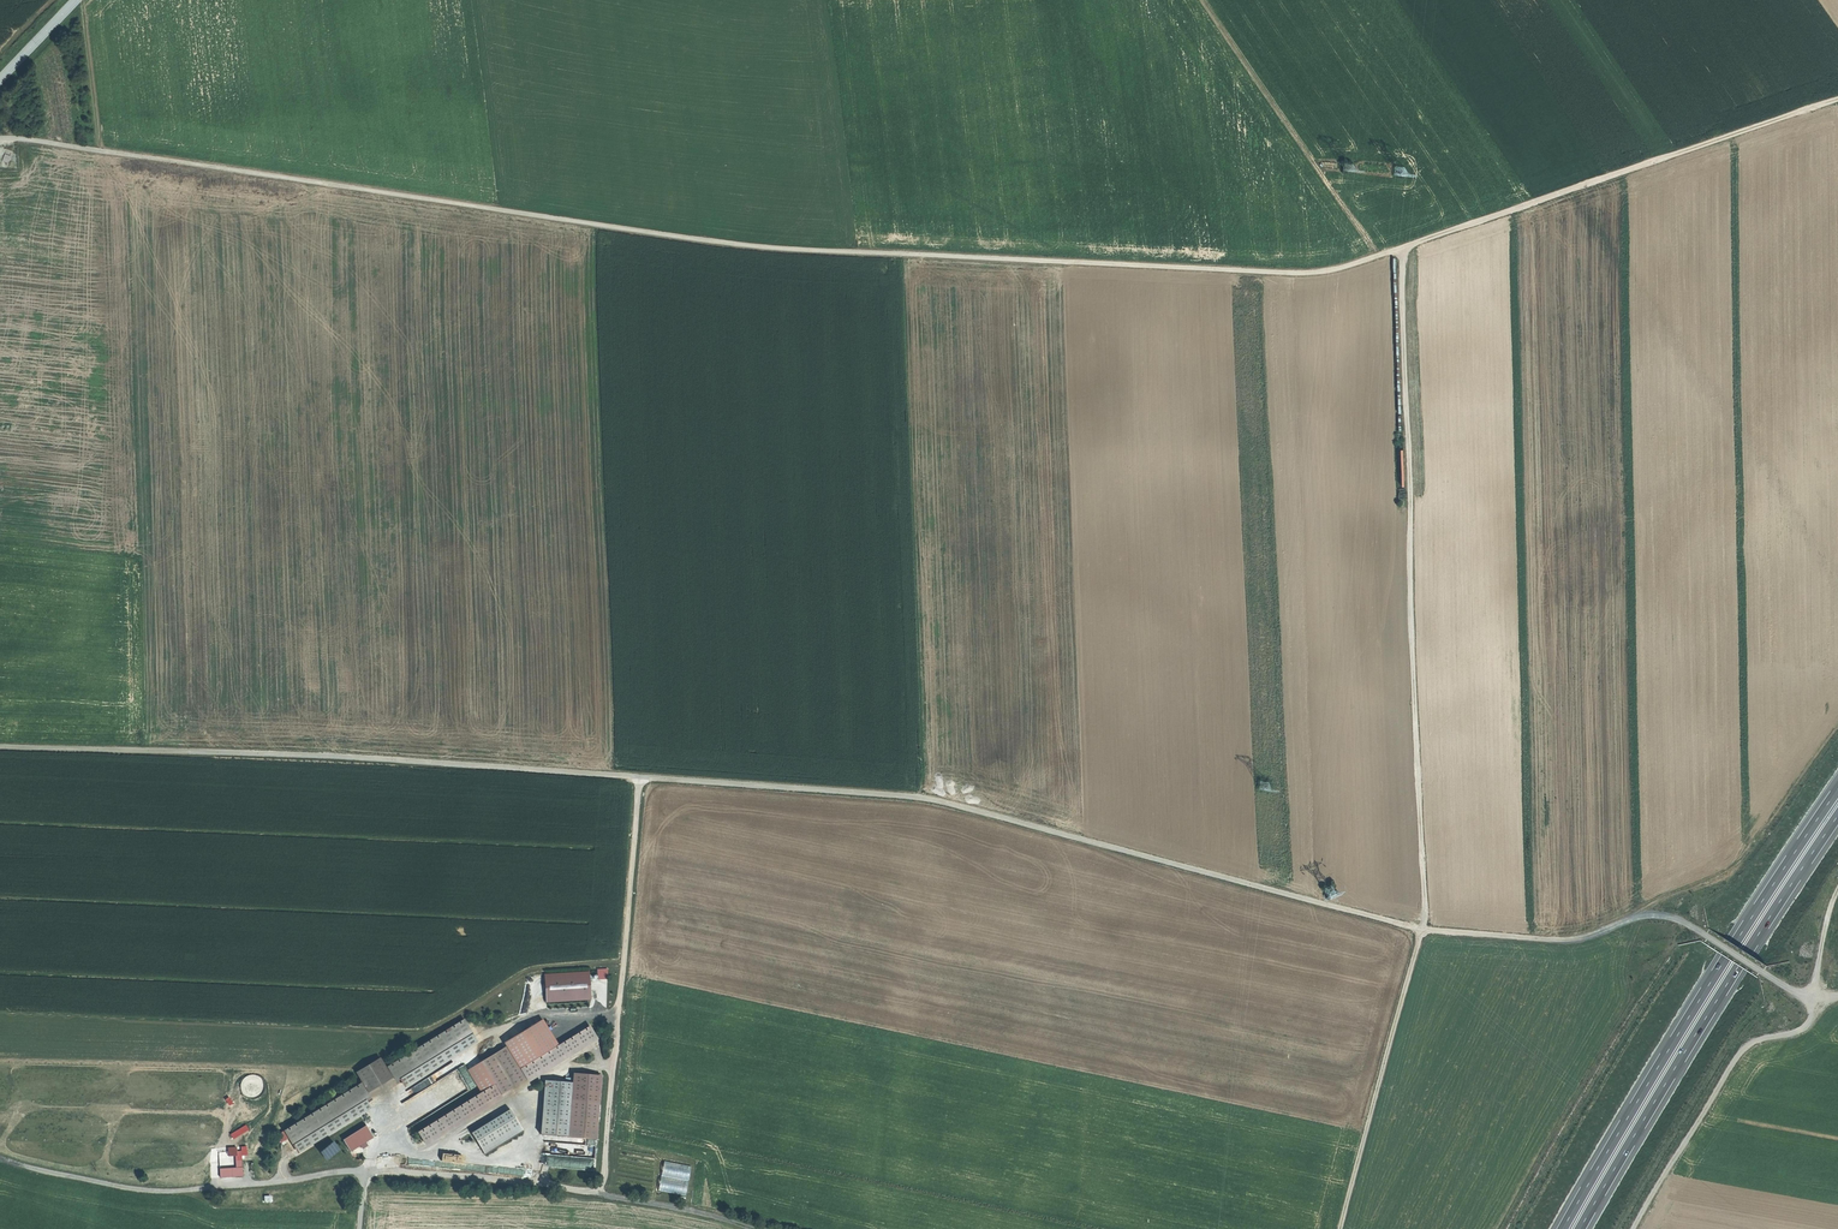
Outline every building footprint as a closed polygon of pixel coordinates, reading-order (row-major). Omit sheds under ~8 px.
[(610,978),(609,968),(599,968),(599,979),(610,978)] [(589,972),(545,975),(546,1003),(591,1000),(589,972)] [(464,1020),(386,1068),(392,1078),(470,1031),(464,1020)] [(590,1027),(520,1070),(527,1080),(596,1037),(590,1027)] [(482,1064),(495,1086),(501,1096),(527,1080),(520,1070),(506,1048),(482,1064)] [(356,1074),(362,1083),(368,1093),(392,1078),(386,1068),(380,1059),(356,1074)] [(571,1103),(599,1105),(602,1078),(574,1075),(573,1084),(571,1103)] [(571,1103),(573,1084),(545,1081),(540,1136),(568,1139),(571,1103)] [(368,1093),(362,1083),(284,1132),(290,1141),(368,1093)] [(501,1096),(495,1086),(418,1133),(424,1143),(501,1096)] [(596,1141),(599,1105),(571,1103),(568,1139),(596,1141)] [(485,1154),(523,1130),(510,1109),(472,1133),(485,1154)] [(234,1138),(250,1129),(248,1124),(231,1133),(234,1138)] [(351,1151),(373,1137),(366,1125),(343,1139),(351,1151)] [(231,1162),(220,1163),(221,1177),(245,1176),(243,1150),(236,1150),(236,1155),(230,1156),(231,1162)]
